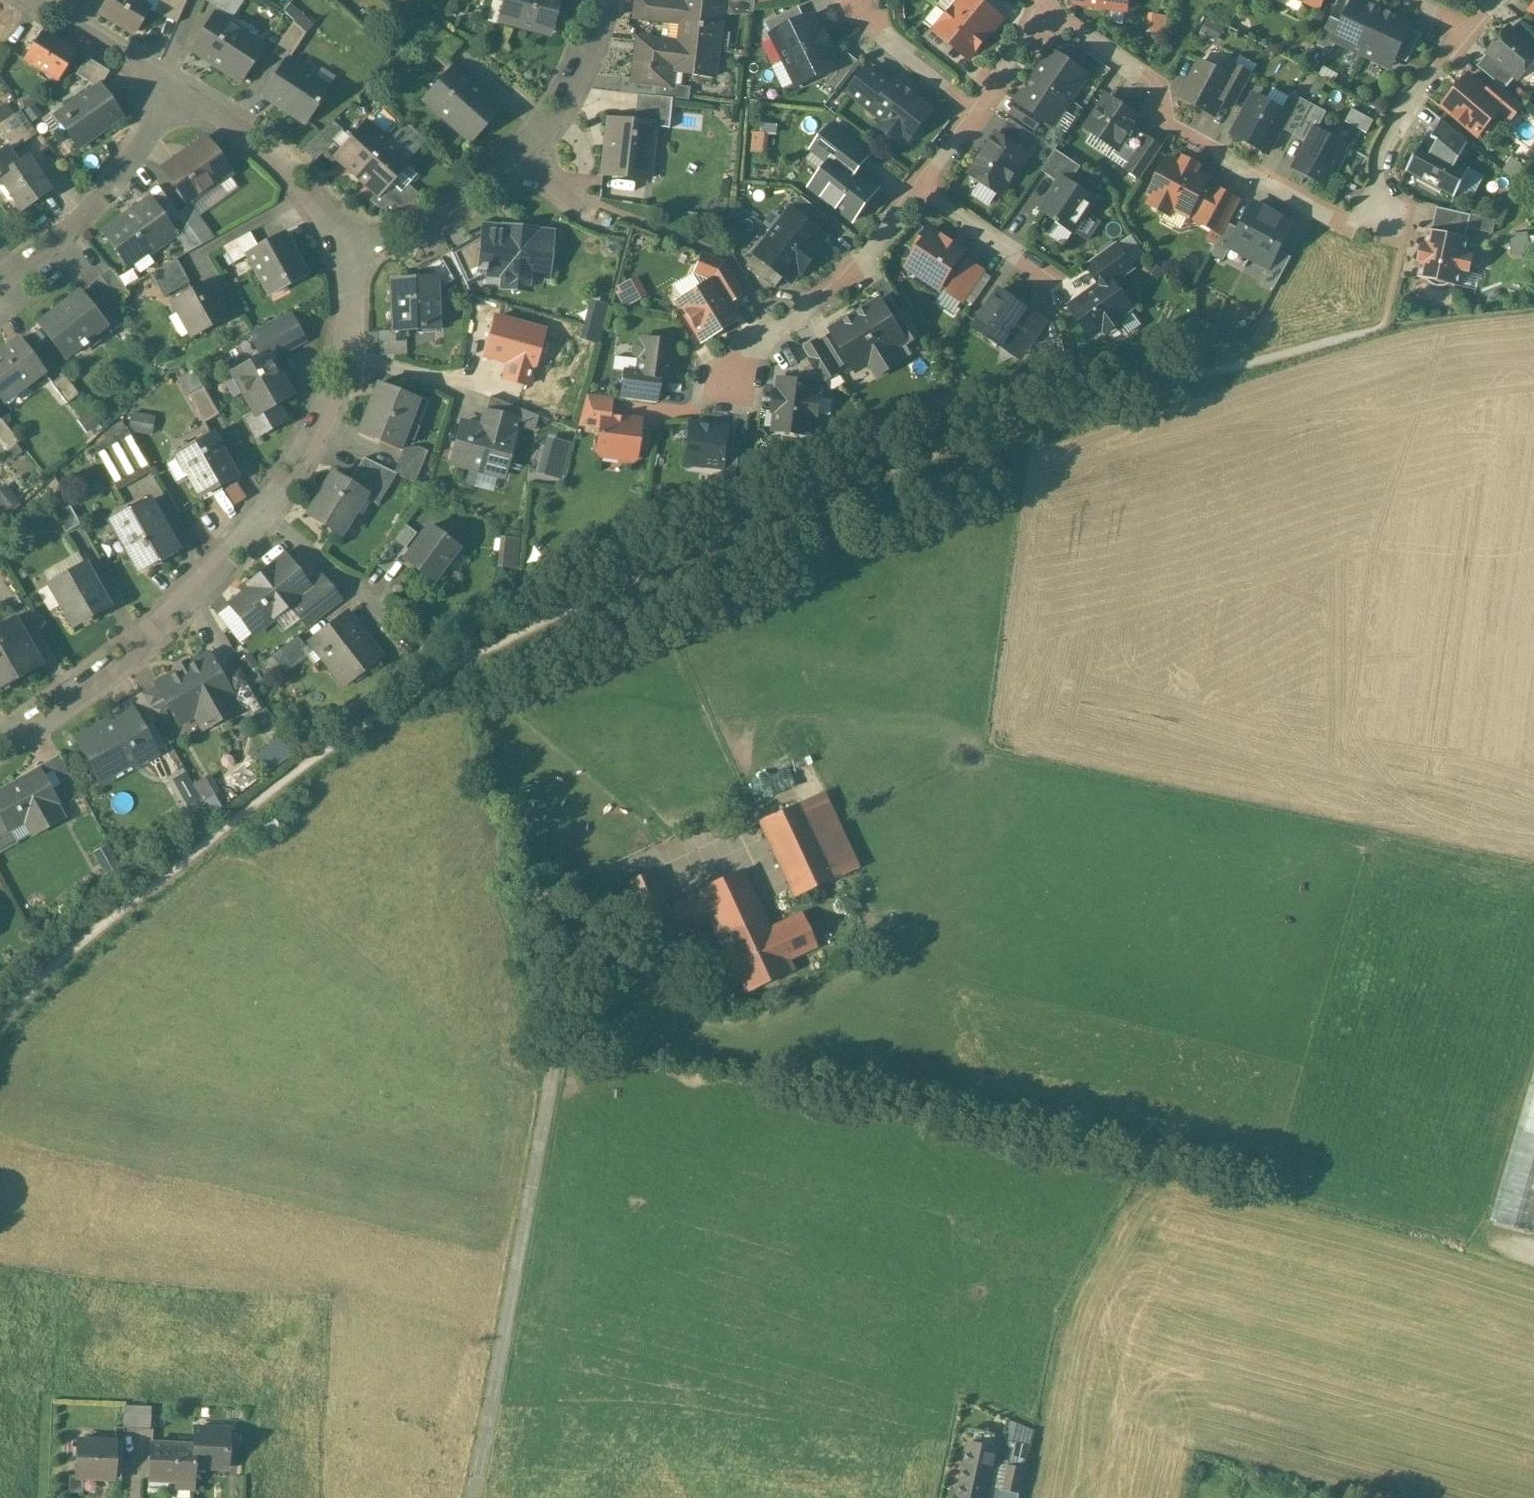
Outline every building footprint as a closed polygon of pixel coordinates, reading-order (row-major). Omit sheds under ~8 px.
[(100,13),(132,33),(147,7),(141,4),(135,0),(108,0),(100,13)] [(152,13),(176,23),(186,0),(158,0),(152,13)] [(221,8),(226,0),(204,0),(221,8)] [(499,20),(548,33),(557,0),(504,0),(499,20)] [(677,0),(636,0),(634,17),(681,23),(679,44),(717,48),(722,7),(722,5),(692,2),(677,0)] [(975,0),(959,0),(934,30),(939,35),(968,59),(1001,19),(982,3),(975,0)] [(1074,1),(1073,1),(1073,3),(1075,3),(1123,11),(1125,11),(1125,10),(1125,9),(1126,0),(1074,0),(1074,1)] [(1318,8),(1322,0),(1301,0),(1318,8)] [(1382,11),(1358,0),(1354,0),(1343,23),(1335,41),(1336,42),(1363,54),(1382,11)] [(1148,29),(1165,32),(1168,13),(1150,11),(1148,29)] [(1382,11),(1363,54),(1390,67),(1408,28),(1410,24),(1382,11)] [(258,44),(214,15),(192,49),(216,65),(216,63),(234,75),(233,76),(235,78),(258,44)] [(773,35),(785,60),(826,41),(813,15),(773,35)] [(1330,17),(1316,46),(1331,52),(1336,42),(1335,41),(1343,23),(1330,17)] [(292,21),(275,47),(290,57),(306,33),(292,21)] [(931,28),(923,37),(931,44),(939,35),(934,30),(931,28)] [(1421,34),(1408,28),(1394,57),(1406,62),(1421,34)] [(1487,53),(1515,76),(1518,79),(1533,60),(1533,50),(1509,28),(1487,53)] [(41,32),(23,60),(56,81),(75,53),(41,32)] [(679,44),(652,41),(650,52),(637,51),(634,78),(633,82),(656,84),(671,86),(673,67),(696,70),(695,74),(715,76),(718,48),(717,48),(679,44)] [(785,60),(798,86),(838,67),(826,41),(785,60)] [(9,51),(0,45),(0,65),(9,51)] [(1068,62),(1052,51),(1035,76),(1034,76),(1070,100),(1078,87),(1077,86),(1084,75),(1086,77),(1087,75),(1077,68),(1068,62)] [(1084,57),(1076,51),(1068,62),(1077,68),(1084,57)] [(1515,76),(1487,53),(1476,66),(1495,82),(1503,89),(1515,76)] [(108,72),(86,58),(75,75),(92,85),(98,80),(102,83),(108,72)] [(327,88),(285,60),(262,95),(303,122),(314,106),(315,107),(327,88)] [(1210,61),(1202,63),(1199,62),(1181,97),(1213,114),(1221,100),(1232,79),(1227,76),(1218,72),(1216,65),(1210,61)] [(1251,75),(1233,65),(1227,76),(1232,79),(1221,100),(1234,106),(1251,75)] [(868,68),(848,93),(873,112),(893,87),(892,87),(868,68)] [(493,107),(451,69),(449,72),(424,100),(466,137),(493,107)] [(1070,100),(1034,76),(1034,77),(1017,102),(1031,112),(1042,119),(1052,126),(1054,124),(1052,123),(1059,112),(1061,113),(1070,100)] [(1487,91),(1468,76),(1443,106),(1477,135),(1497,112),(1503,105),(1487,91)] [(634,78),(621,77),(619,92),(636,94),(655,96),(656,84),(633,82),(634,78)] [(931,109),(896,82),(892,87),(893,87),(873,112),(908,139),(931,109)] [(1503,89),(1495,82),(1487,91),(1503,105),(1497,112),(1508,121),(1522,105),(1503,89)] [(98,85),(54,116),(77,148),(121,118),(98,85)] [(655,96),(636,94),(633,122),(654,125),(654,127),(669,128),(672,98),(655,96)] [(1311,104),(1291,94),(1282,110),(1288,113),(1280,128),(1294,136),(1311,104)] [(1254,95),(1232,135),(1266,153),(1280,128),(1288,113),(1282,110),(1254,95)] [(1107,97),(1086,128),(1116,148),(1117,149),(1132,126),(1138,118),(1107,97)] [(1326,112),(1311,104),(1294,136),(1307,143),(1314,129),(1316,130),(1326,112)] [(1368,131),(1375,117),(1353,107),(1347,120),(1368,131)] [(0,124),(0,131),(13,150),(36,134),(20,111),(0,124)] [(1042,119),(1031,112),(1024,123),(1035,130),(1042,119)] [(633,122),(608,119),(602,174),(648,180),(654,127),(654,125),(633,122)] [(1039,139),(1009,119),(998,135),(1027,154),(1026,155),(1027,156),(1039,139)] [(1467,143),(1440,120),(1430,137),(1436,140),(1431,149),(1456,163),(1467,143)] [(331,122),(302,150),(314,161),(321,154),(333,141),(340,133),(331,122)] [(342,149),(335,157),(337,159),(356,176),(387,142),(366,123),(342,149)] [(1132,126),(1117,149),(1116,148),(1112,153),(1128,164),(1130,165),(1147,140),(1136,133),(1138,130),(1132,126)] [(1316,130),(1314,129),(1307,143),(1293,168),(1325,185),(1331,173),(1333,174),(1343,156),(1341,155),(1346,146),(1316,130)] [(767,149),(766,130),(754,131),(755,150),(767,149)] [(998,135),(996,134),(988,145),(987,146),(982,154),(981,154),(981,155),(969,173),(1000,194),(1026,155),(1027,154),(998,135)] [(205,140),(163,169),(178,190),(177,193),(183,202),(186,202),(189,206),(215,187),(213,184),(228,173),(205,140)] [(1147,140),(1130,165),(1128,164),(1125,169),(1140,179),(1160,149),(1147,140)] [(333,141),(321,154),(332,164),(337,159),(335,157),(342,149),(333,141)] [(387,142),(356,176),(375,194),(377,195),(380,192),(408,161),(387,142)] [(1431,149),(1422,144),(1422,143),(1421,143),(1405,172),(1406,173),(1407,172),(1418,178),(1416,181),(1440,194),(1441,191),(1452,197),(1452,198),(1454,198),(1469,169),(1468,168),(1468,169),(1456,163),(1431,149)] [(0,152),(0,175),(17,163),(6,148),(0,152)] [(1080,167),(1055,150),(1041,171),(1059,183),(1062,178),(1069,183),(1080,167)] [(879,189),(835,155),(810,187),(854,221),(879,189)] [(0,175),(0,181),(20,211),(50,190),(27,156),(17,163),(0,175)] [(1168,159),(1149,194),(1149,195),(1150,196),(1152,197),(1151,198),(1153,206),(1164,212),(1172,210),(1173,208),(1186,215),(1188,216),(1188,215),(1191,210),(1204,185),(1207,180),(1208,179),(1207,178),(1206,178),(1195,172),(1197,168),(1198,167),(1186,161),(1183,159),(1182,160),(1180,164),(1170,159),(1170,158),(1169,158),(1168,159)] [(1069,183),(1062,178),(1059,183),(1040,210),(1056,221),(1055,222),(1059,225),(1060,223),(1073,232),(1094,200),(1069,183)] [(403,182),(393,186),(384,195),(394,204),(399,208),(412,203),(412,202),(422,198),(403,182)] [(1204,185),(1191,210),(1198,213),(1212,189),(1204,185)] [(1198,213),(1196,218),(1195,219),(1196,220),(1218,232),(1220,233),(1220,231),(1236,202),(1237,201),(1236,200),(1214,188),(1212,187),(1212,188),(1212,189),(1198,213)] [(380,192),(377,195),(375,194),(369,201),(381,210),(394,204),(384,195),(380,192)] [(149,199),(123,218),(124,219),(109,230),(108,228),(107,229),(132,265),(133,264),(132,262),(157,245),(158,247),(173,236),(174,235),(167,225),(149,199)] [(1274,214),(1254,203),(1230,247),(1250,257),(1274,214)] [(1470,215),(1436,207),(1431,230),(1465,238),(1470,215)] [(791,209),(774,231),(812,261),(817,255),(814,253),(827,236),(791,209)] [(1274,214),(1250,257),(1269,268),(1294,224),(1274,214)] [(201,245),(180,216),(167,225),(174,235),(173,236),(186,253),(201,245)] [(552,235),(488,228),(488,231),(484,271),(484,276),(504,278),(504,272),(548,276),(552,235)] [(940,238),(928,229),(916,247),(919,249),(910,263),(923,272),(920,275),(939,288),(959,258),(961,254),(949,246),(951,243),(941,237),(940,238)] [(1431,230),(1427,229),(1424,244),(1421,244),(1417,262),(1420,262),(1416,277),(1426,279),(1431,284),(1437,286),(1443,286),(1449,284),(1459,287),(1462,272),(1469,273),(1473,255),(1466,254),(1469,239),(1465,238),(1431,230)] [(1530,230),(1511,232),(1512,253),(1532,252),(1530,230)] [(488,231),(451,253),(461,276),(475,270),(484,271),(488,231)] [(812,261),(774,231),(756,254),(792,281),(805,265),(808,267),(812,261)] [(249,232),(222,247),(231,264),(247,255),(247,254),(258,248),(249,232)] [(258,248),(247,254),(247,255),(266,289),(283,280),(286,285),(306,274),(284,234),(258,248)] [(1116,245),(1087,266),(1099,284),(1109,277),(1113,282),(1132,268),(1116,245)] [(450,252),(417,271),(417,279),(434,278),(435,290),(461,276),(451,253),(450,252)] [(741,294),(722,264),(701,255),(694,272),(708,278),(709,281),(710,281),(725,304),(741,294)] [(959,258),(941,284),(948,290),(966,263),(959,258)] [(189,283),(176,259),(150,274),(163,297),(189,283)] [(948,290),(947,291),(963,302),(983,272),(967,261),(966,263),(948,290)] [(125,287),(109,268),(99,276),(115,296),(125,287)] [(637,275),(616,284),(625,305),(646,295),(637,275)] [(115,296),(99,276),(87,286),(98,298),(99,298),(104,304),(115,296)] [(1099,284),(1086,294),(1085,302),(1072,311),(1091,337),(1102,329),(1105,333),(1123,320),(1120,316),(1131,308),(1113,282),(1109,277),(1099,284)] [(417,279),(391,280),(393,331),(405,330),(437,329),(435,290),(434,278),(417,279)] [(207,281),(172,301),(192,337),(227,317),(207,281)] [(709,281),(677,301),(701,341),(735,320),(734,319),(725,304),(710,281),(709,281)] [(1027,309),(998,290),(973,326),(1002,346),(1007,338),(1026,311),(1027,309)] [(78,292),(38,324),(65,359),(104,328),(105,327),(88,306),(78,292)] [(104,304),(99,298),(98,298),(88,306),(105,327),(104,328),(109,334),(121,325),(104,304)] [(582,338),(601,341),(609,302),(590,298),(582,338)] [(891,317),(881,300),(857,315),(856,314),(890,369),(903,361),(895,347),(905,341),(906,341),(891,317)] [(904,309),(891,317),(906,341),(905,341),(907,345),(921,336),(907,314),(904,309)] [(1043,323),(1026,311),(1007,338),(1025,350),(1043,323)] [(890,369),(856,314),(856,315),(832,330),(834,334),(851,361),(857,371),(868,364),(876,378),(890,369)] [(288,315),(276,322),(290,347),(302,341),(288,315)] [(543,331),(495,318),(485,356),(512,363),(508,380),(527,385),(531,369),(532,369),(543,331)] [(276,322),(261,329),(276,356),(290,348),(290,347),(276,322)] [(393,331),(379,332),(380,356),(406,355),(405,330),(393,331)] [(851,361),(834,334),(821,342),(838,369),(851,361)] [(673,342),(640,338),(640,341),(634,346),(633,354),(637,360),(636,374),(635,376),(658,379),(668,380),(673,342)] [(3,352),(2,351),(0,353),(0,399),(3,403),(43,372),(18,339),(17,340),(18,341),(3,352)] [(1061,339),(1045,343),(1051,367),(1067,363),(1061,339)] [(821,341),(805,350),(810,358),(824,381),(839,372),(838,369),(821,342),(821,341)] [(267,355),(232,374),(254,413),(245,418),(256,437),(284,421),(273,404),(289,394),(267,355)] [(824,381),(810,358),(802,363),(800,376),(789,375),(788,381),(782,380),(780,393),(776,392),(774,411),(785,412),(783,429),(776,428),(775,430),(812,435),(814,414),(818,414),(820,398),(811,397),(812,387),(818,387),(818,385),(824,381)] [(658,379),(635,376),(636,374),(623,372),(619,399),(655,404),(658,379)] [(63,375),(51,384),(66,404),(78,394),(63,375)] [(418,399),(378,384),(358,434),(398,450),(418,399)] [(218,415),(203,387),(188,395),(203,423),(218,415)] [(611,398),(585,395),(577,427),(599,430),(601,416),(609,417),(611,398)] [(508,404),(490,397),(485,411),(515,420),(515,421),(524,423),(523,428),(534,431),(538,416),(508,404)] [(515,420),(485,411),(481,428),(461,423),(451,463),(502,476),(512,436),(511,436),(515,421),(515,420)] [(154,430),(155,413),(132,412),(131,429),(154,430)] [(609,417),(601,416),(599,430),(597,448),(600,453),(617,455),(620,459),(631,460),(636,457),(637,446),(635,442),(637,421),(609,417)] [(6,452),(18,442),(0,419),(0,445),(6,452)] [(728,429),(689,424),(684,458),(704,461),(703,465),(722,468),(723,468),(727,441),(728,429)] [(126,429),(93,447),(94,448),(99,445),(120,482),(146,467),(149,473),(150,472),(126,429)] [(211,434),(176,453),(200,495),(217,485),(218,487),(235,477),(211,434)] [(547,436),(546,450),(535,448),(532,474),(566,478),(570,439),(547,436)] [(740,443),(727,441),(723,468),(722,468),(721,477),(736,479),(740,443)] [(414,455),(403,450),(393,473),(395,474),(414,483),(427,451),(418,447),(414,455)] [(393,473),(363,458),(347,484),(364,495),(364,496),(377,504),(395,474),(393,473)] [(347,484),(332,475),(315,502),(317,503),(309,515),(340,534),(354,512),(364,496),(364,495),(347,484)] [(64,497),(50,505),(65,533),(80,525),(64,497)] [(149,501),(110,523),(138,572),(160,559),(159,557),(174,549),(175,551),(176,550),(149,501)] [(454,547),(428,527),(404,559),(433,581),(447,562),(444,560),(454,547)] [(499,536),(499,565),(519,565),(520,536),(499,536)] [(394,539),(377,562),(388,571),(405,547),(394,539)] [(285,556),(272,566),(247,585),(251,589),(230,605),(252,634),(287,606),(309,589),(310,588),(285,556)] [(98,590),(84,565),(51,584),(62,604),(60,605),(72,625),(106,606),(98,591),(98,590)] [(309,589),(287,606),(299,620),(320,603),(309,589)] [(345,614),(310,641),(344,684),(379,657),(345,614)] [(0,625),(0,687),(6,684),(7,685),(43,665),(15,616),(0,625)] [(297,636),(271,656),(281,669),(306,649),(297,636)] [(207,656),(189,666),(187,662),(174,669),(177,673),(157,684),(157,682),(155,683),(156,686),(169,708),(176,720),(193,710),(199,722),(213,715),(223,718),(238,710),(237,708),(237,706),(221,678),(214,665),(215,664),(214,663),(213,662),(212,661),(208,654),(206,655),(207,656)] [(256,693),(241,667),(221,678),(236,704),(256,693)] [(156,686),(141,694),(156,721),(166,716),(164,711),(169,708),(156,686)] [(141,694),(141,693),(120,705),(125,712),(130,709),(142,729),(156,721),(141,694)] [(125,712),(79,738),(104,782),(106,781),(102,774),(134,756),(138,763),(155,753),(142,729),(130,709),(125,712)] [(282,738),(254,753),(264,771),(292,756),(282,738)] [(59,755),(47,762),(59,783),(71,776),(59,755)] [(212,811),(229,800),(210,772),(193,784),(212,811)] [(0,792),(0,814),(8,829),(9,828),(24,820),(32,834),(62,818),(54,804),(56,803),(39,773),(18,785),(17,783),(0,792)] [(762,821),(759,822),(793,897),(858,868),(823,793),(762,821)] [(11,832),(9,828),(8,829),(0,814),(0,838),(11,832)] [(262,843),(283,828),(274,816),(253,831),(262,843)] [(94,851),(106,872),(121,864),(109,843),(94,851)] [(650,872),(627,883),(644,920),(668,909),(650,872)] [(741,874),(697,894),(698,895),(668,909),(644,920),(642,922),(653,945),(709,919),(723,950),(767,930),(741,874)] [(799,915),(767,930),(723,950),(724,952),(723,952),(738,983),(742,980),(746,990),(791,969),(786,960),(814,947),(799,915)] [(1490,1221),(1533,1234),(1533,1068),(1490,1221)] [(151,1408),(124,1407),(123,1429),(151,1430),(151,1408)] [(228,1430),(195,1428),(194,1445),(196,1446),(195,1461),(212,1462),(212,1468),(227,1469),(228,1430)] [(116,1442),(77,1441),(76,1477),(70,1477),(69,1493),(83,1493),(83,1478),(120,1480),(121,1457),(116,1457),(116,1442)] [(996,1448),(970,1442),(966,1462),(992,1468),(996,1448)] [(1029,1447),(1012,1443),(1008,1465),(1024,1468),(1029,1447)] [(195,1461),(196,1446),(194,1445),(150,1444),(148,1481),(194,1483),(195,1461)] [(966,1462),(958,1495),(958,1496),(968,1497),(985,1497),(992,1468),(966,1462)] [(1008,1465),(1007,1465),(1003,1488),(1002,1490),(1019,1493),(1024,1468),(1008,1465)] [(1002,1490),(1003,1488),(998,1487),(996,1497),(1018,1497),(1019,1493),(1002,1490)]
